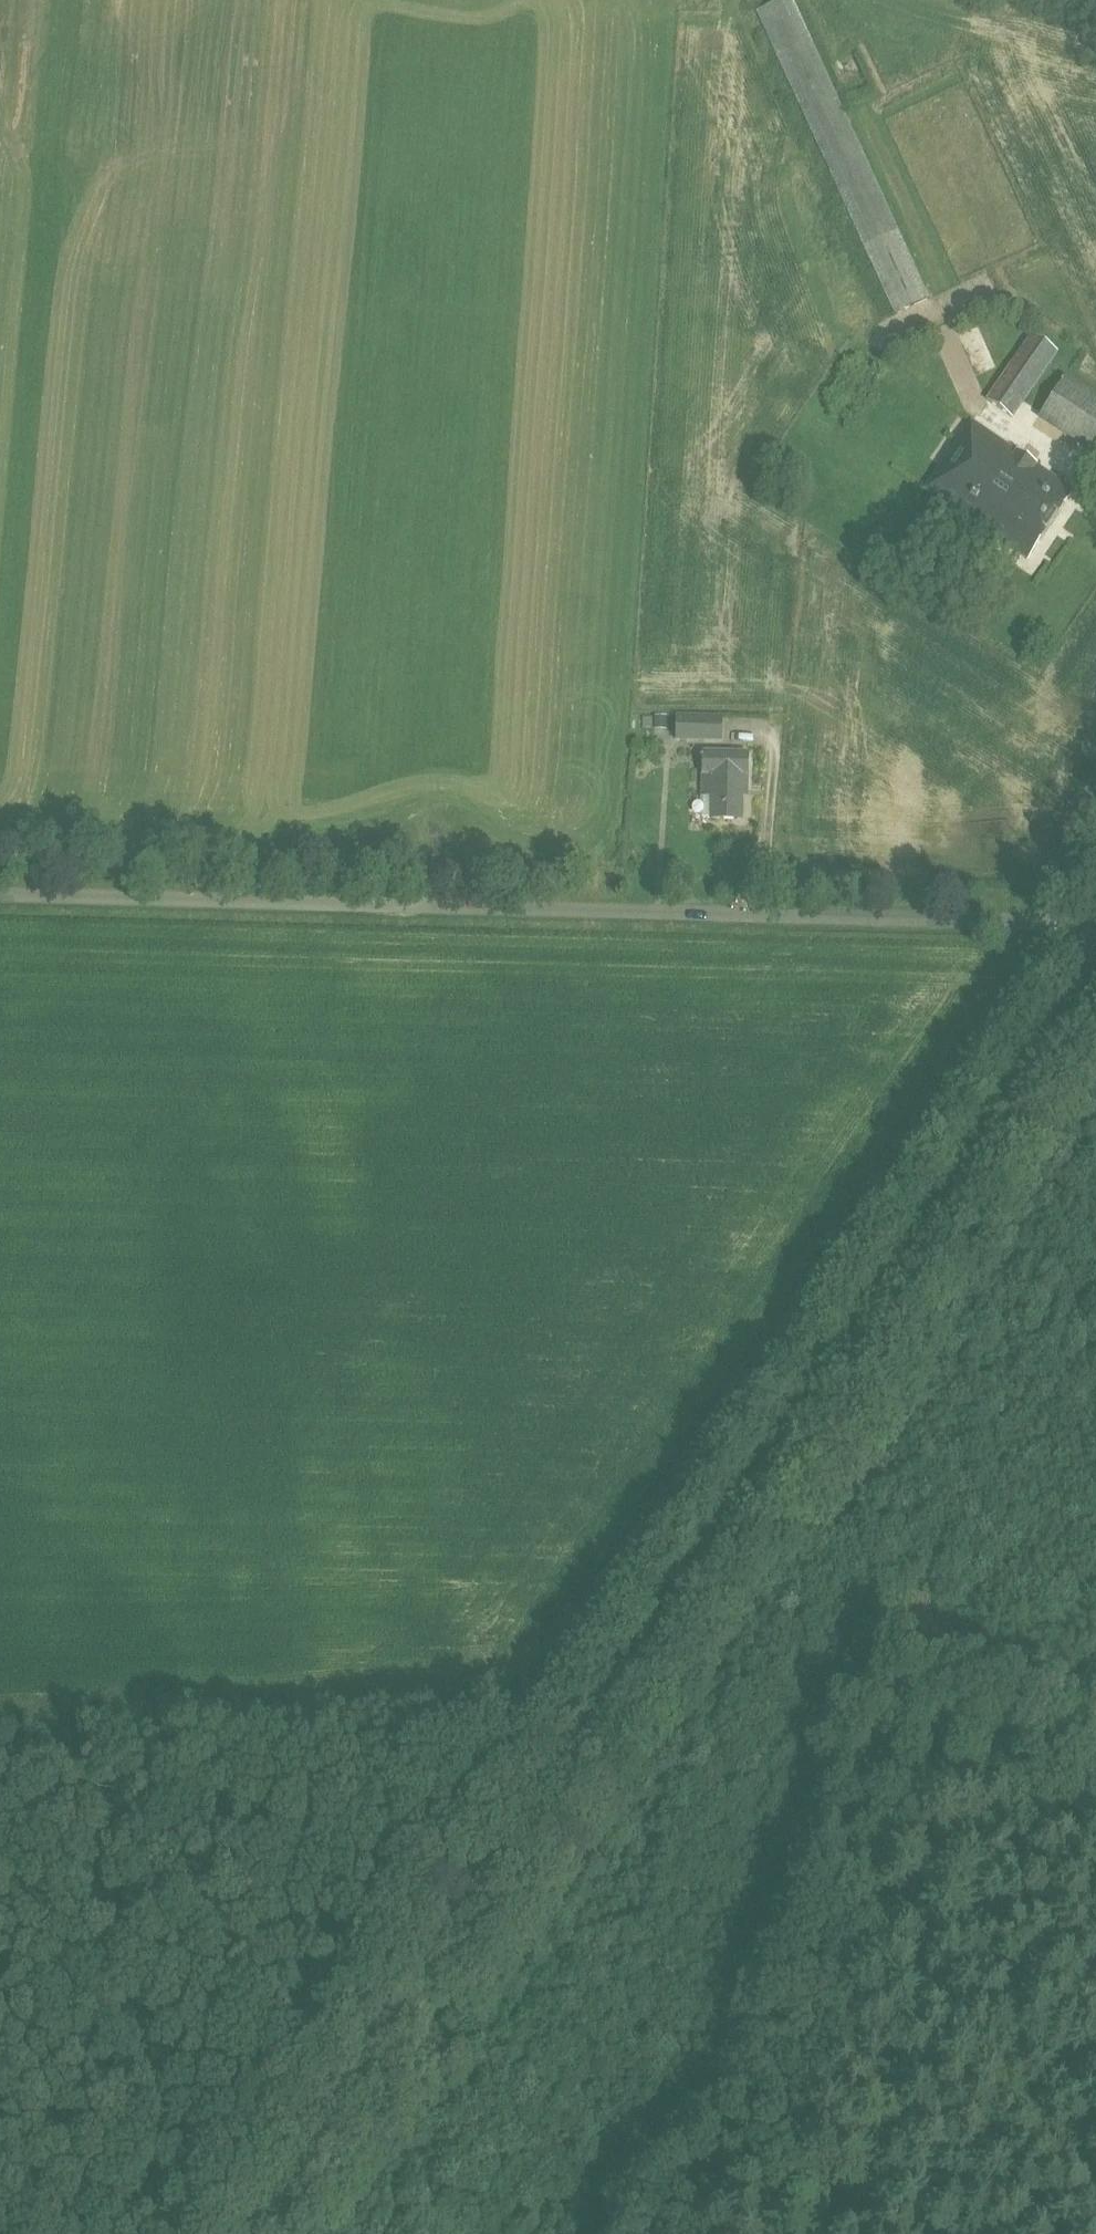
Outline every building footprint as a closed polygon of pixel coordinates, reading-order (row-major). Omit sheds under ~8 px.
[(793,0),(783,0),(756,13),(895,315),(930,299),(793,0)] [(985,401),(1013,419),(1059,353),(1030,335),(985,401)] [(1065,377),(1037,419),(1091,454),(1095,446),(1095,397),(1065,377)] [(1074,492),(972,422),(926,490),(1005,544),(1028,560),(1074,492)] [(722,740),(721,716),(677,716),(676,740),(722,740)] [(665,730),(666,717),(656,717),(656,729),(665,730)] [(702,797),(712,797),(711,820),(742,820),(742,788),(747,788),(748,754),(703,753),(702,797)]
